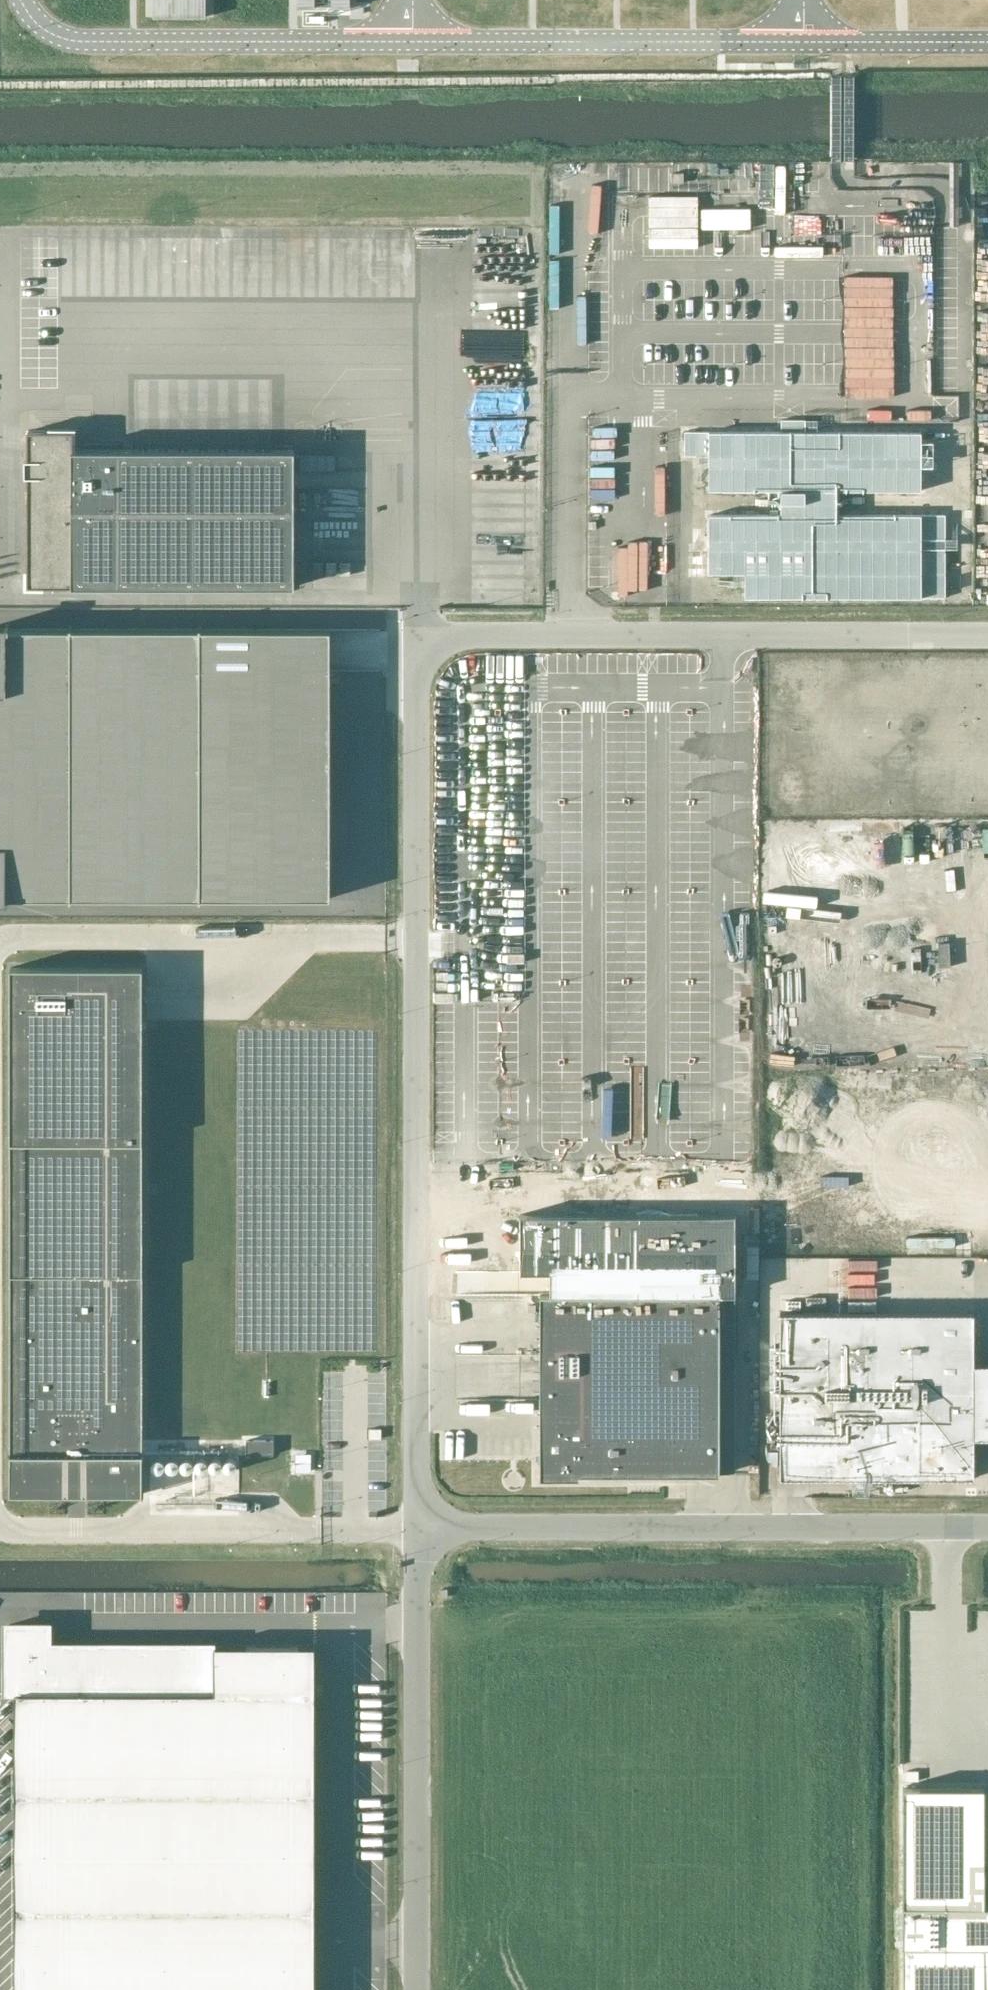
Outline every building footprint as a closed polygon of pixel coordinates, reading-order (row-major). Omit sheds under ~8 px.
[(843,369),(843,349),(800,350),(801,371),(843,369)] [(28,430),(28,586),(63,586),(63,591),(73,591),(73,586),(283,586),(283,591),(293,591),(293,586),(295,586),(295,450),(293,450),(293,445),(284,445),(284,450),(133,449),(133,443),(123,443),(123,449),(117,449),(117,443),(92,443),(92,412),(31,412),(31,430),(28,430)] [(921,432),(685,432),(685,456),(707,456),(707,490),(781,490),(781,515),(707,515),(707,573),(743,573),(743,598),(946,598),(946,515),(838,515),(838,490),(921,490),(921,432)] [(295,583),(325,584),(325,574),(295,573),(295,583)] [(0,630),(0,898),(331,898),(331,630),(0,630)] [(143,967),(11,967),(11,1493),(143,1493),(143,967)] [(550,1354),(550,1400),(540,1400),(540,1478),(580,1478),(580,1474),(720,1474),(720,1294),(550,1294),(540,1294),(540,1354),(550,1354)] [(780,1477),(975,1477),(975,1437),(987,1437),(987,1364),(974,1364),(974,1312),(780,1312),(780,1477)] [(274,1440),(246,1440),(246,1454),(274,1454),(274,1440)] [(7,1625),(7,1694),(15,1694),(15,1989),(315,1989),(315,1645),(49,1645),(49,1625),(7,1625)] [(903,1785),(903,1989),(987,1989),(987,1907),(983,1907),(983,1785),(903,1785)]
